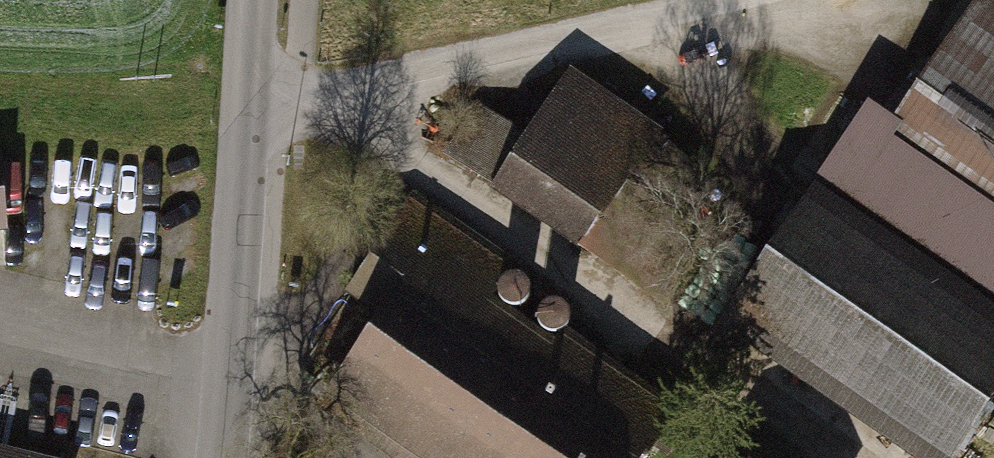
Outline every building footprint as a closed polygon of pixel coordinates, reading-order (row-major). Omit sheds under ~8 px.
[(893,116),(904,123),(895,137),(993,203),(993,0),(973,0),(893,116)] [(468,104),(437,151),(573,243),(589,220),(667,273),(720,196),(642,143),(653,127),(566,69),(519,138),(468,104)] [(812,181),(993,303),(993,203),(895,137),(904,123),(893,116),(868,99),(812,181)] [(16,259),(12,150),(0,151),(0,260),(16,259)] [(713,323),(907,457),(949,457),(993,392),(993,303),(812,181),(713,323)] [(304,406),(383,457),(634,457),(667,409),(491,288),(510,259),(405,186),(335,295),(367,314),(304,406)] [(0,448),(0,457),(43,457),(0,448)]
